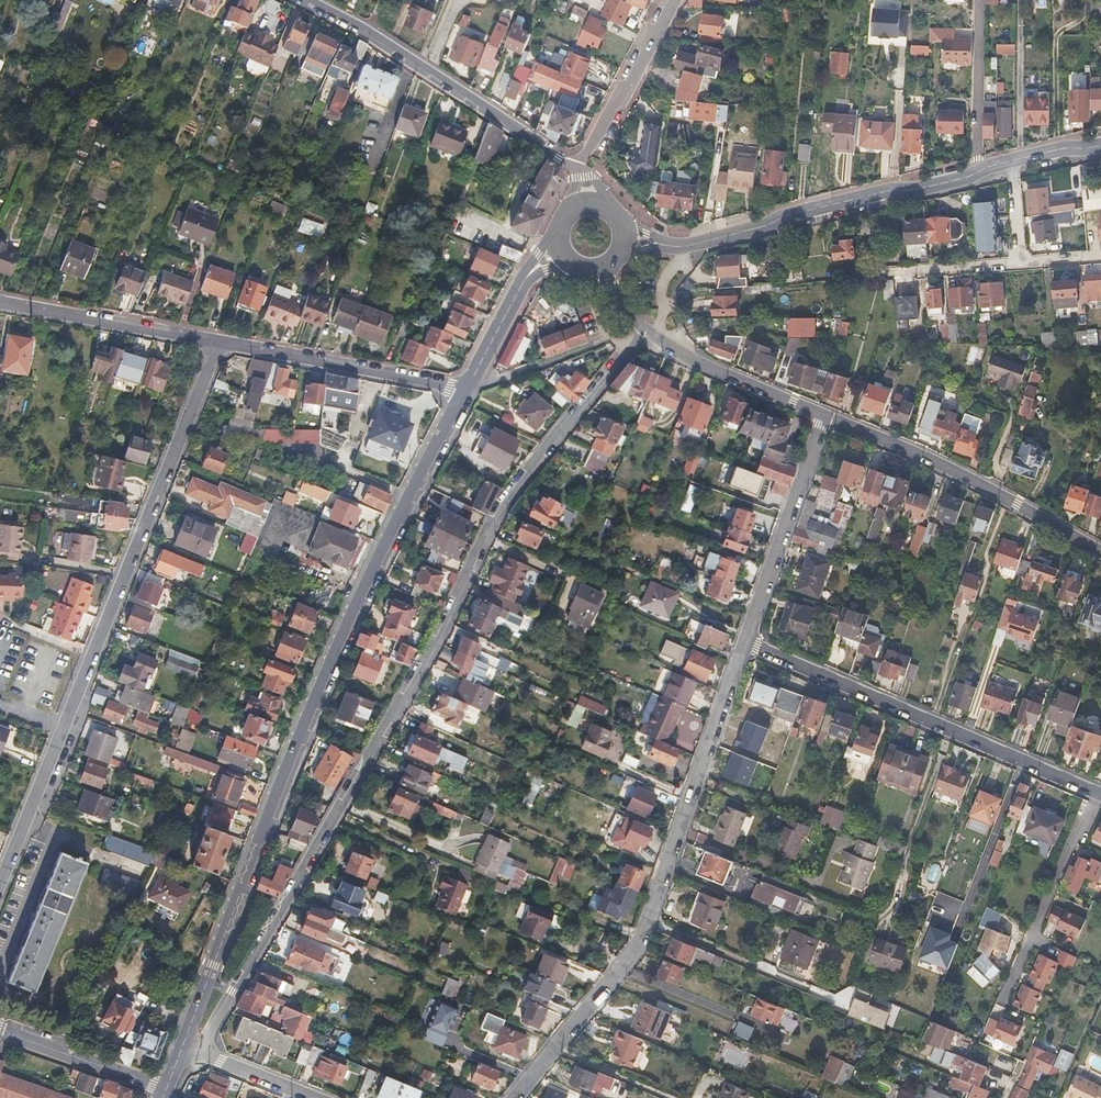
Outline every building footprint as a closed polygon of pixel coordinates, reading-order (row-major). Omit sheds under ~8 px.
[(65,0),(64,2),(52,30),(59,33),(71,3),(65,0)] [(191,6),(209,13),(214,0),(193,0),(191,6)] [(226,16),(224,20),(245,29),(257,2),(254,0),(239,0),(235,9),(229,7),(226,16)] [(623,0),(608,0),(602,16),(622,25),(631,3),(643,9),(646,0),(626,0),(626,1),(623,0)] [(690,0),(685,8),(703,8),(703,0),(693,0),(690,0)] [(588,10),(575,4),(572,12),(584,18),(588,10)] [(434,13),(415,6),(406,26),(416,30),(425,34),(434,13)] [(909,11),(873,9),(872,36),(880,36),(880,38),(891,39),(891,37),(899,37),(899,36),(907,36),(909,11)] [(724,18),(705,15),(701,42),(727,43),(728,37),(722,36),(724,18)] [(469,18),(463,16),(459,26),(464,29),(469,18)] [(601,22),(590,17),(578,44),(586,48),(587,44),(597,49),(605,30),(599,27),(601,22)] [(301,24),(294,21),(284,45),(290,48),(292,42),(300,46),(304,38),(308,27),(301,24)] [(507,28),(496,24),(477,70),(485,74),(493,77),(499,61),(494,59),(507,28)] [(515,24),(512,30),(505,46),(514,50),(523,54),(531,34),(521,30),(522,27),(515,24)] [(930,40),(942,41),(941,64),(955,64),(955,66),(963,67),(970,67),(971,42),(955,41),(955,29),(930,29),(930,40)] [(600,50),(610,56),(623,38),(613,32),(600,50)] [(258,40),(243,34),(234,54),(248,60),(245,66),(247,69),(256,73),(259,72),(265,74),(277,48),(268,45),(269,42),(264,40),(259,38),(258,40)] [(304,38),(300,46),(297,53),(319,63),(323,56),(329,58),(335,44),(325,39),(315,35),(312,42),(304,38)] [(483,45),(461,36),(451,58),(462,62),(473,67),(483,45)] [(150,53),(152,39),(142,38),(141,52),(150,53)] [(349,50),(339,46),(330,65),(349,73),(356,59),(361,61),(367,46),(363,44),(359,42),(352,57),(347,54),(349,50)] [(1014,45),(996,45),(996,55),(1014,55),(1014,45)] [(699,65),(697,64),(695,73),(704,76),(713,78),(715,69),(720,71),(724,53),(703,47),(700,58),(701,58),(699,65)] [(929,47),(915,47),(915,55),(929,56),(929,47)] [(842,52),(833,51),(831,74),(840,75),(841,61),(842,52)] [(590,62),(569,52),(561,73),(581,82),(590,62)] [(520,60),(513,77),(507,91),(505,96),(510,98),(515,100),(519,92),(522,93),(528,78),(533,66),(520,60)] [(848,62),(841,61),(840,75),(846,75),(848,62)] [(533,66),(528,78),(545,86),(540,98),(544,99),(548,101),(549,100),(554,89),(561,73),(535,62),(533,66)] [(362,66),(354,86),(358,87),(354,97),(387,109),(398,79),(380,72),(362,66)] [(695,73),(687,71),(678,101),(692,102),(697,85),(701,87),(704,76),(695,73)] [(513,77),(504,73),(498,87),(507,91),(513,77)] [(581,82),(561,73),(554,89),(565,94),(561,105),(574,111),(579,99),(575,97),(581,82)] [(1090,79),(1091,110),(1100,110),(1100,92),(1099,92),(1098,79),(1090,79)] [(348,94),(338,90),(328,115),(338,119),(345,101),(348,94)] [(1039,99),(1025,99),(1025,124),(1051,124),(1051,92),(1039,92),(1039,99)] [(1074,92),(1072,92),(1072,123),(1087,123),(1087,92),(1074,92)] [(1003,101),(998,102),(997,137),(1010,138),(1010,108),(1003,108),(1003,101)] [(995,102),(984,102),(983,139),(992,139),(993,113),(995,113),(995,102)] [(730,106),(693,103),(691,119),(727,123),(730,106)] [(574,111),(561,105),(547,137),(551,139),(556,142),(560,133),(566,135),(572,137),(581,114),(574,111)] [(414,110),(403,106),(397,122),(395,128),(416,137),(425,114),(414,110)] [(965,115),(937,114),(937,133),(951,134),(951,136),(956,137),(964,137),(965,115)] [(836,116),(825,115),(823,133),(834,133),(836,116)] [(858,118),(836,116),(834,133),(832,149),(844,150),(844,152),(855,153),(858,118)] [(453,127),(439,122),(430,146),(457,156),(467,132),(453,127)] [(661,125),(645,122),(640,155),(628,159),(633,175),(654,167),(661,125)] [(894,124),(861,122),(859,146),(892,148),(894,124)] [(902,133),(904,133),(903,152),(920,153),(921,132),(907,132),(908,122),(903,122),(902,133)] [(502,133),(487,124),(473,161),(489,167),(502,133)] [(812,146),(800,145),(798,163),(810,164),(811,148),(812,146)] [(811,148),(810,164),(808,181),(829,183),(831,160),(820,159),(821,149),(811,148)] [(764,162),(765,162),(763,182),(764,182),(764,185),(772,186),(772,183),(781,184),(785,151),(766,149),(764,162)] [(733,174),(719,172),(715,199),(729,201),(730,188),(746,190),(753,191),(757,158),(735,155),(733,174)] [(521,193),(527,196),(511,226),(530,238),(558,185),(560,181),(558,169),(552,166),(547,162),(533,186),(527,182),(521,193)] [(1082,178),(1083,189),(1093,188),(1092,176),(1082,178)] [(692,208),(693,181),(656,180),(655,207),(692,208)] [(1083,189),(1084,208),(1084,211),(1093,210),(1100,209),(1100,187),(1093,188),(1083,189)] [(1048,201),(1047,188),(1028,191),(1030,213),(1049,210),(1050,213),(1067,210),(1076,209),(1074,198),(1048,201)] [(996,201),(975,203),(978,251),(999,250),(996,201)] [(914,208),(915,220),(905,221),(907,258),(928,256),(927,241),(926,219),(924,205),(915,206),(916,208),(914,208)] [(171,226),(178,229),(177,230),(176,233),(198,241),(207,245),(217,218),(186,207),(184,213),(177,210),(171,226)] [(1050,213),(1034,215),(1035,222),(1032,223),(1033,230),(1036,230),(1038,242),(1057,240),(1054,219),(1068,217),(1067,210),(1050,213)] [(1093,210),(1084,211),(1086,226),(1094,225),(1093,210)] [(320,238),(324,224),(302,217),(298,231),(320,238)] [(926,219),(927,241),(951,239),(949,218),(926,219)] [(841,246),(834,247),(835,259),(854,257),(852,241),(841,242),(841,243),(841,246)] [(94,251),(71,242),(59,270),(69,274),(71,270),(78,272),(84,275),(94,251)] [(0,243),(0,274),(13,278),(21,257),(6,251),(8,246),(0,243)] [(341,248),(332,245),(328,259),(337,262),(341,248)] [(522,254),(502,246),(498,255),(517,262),(522,254)] [(497,259),(479,250),(470,271),(478,275),(479,273),(483,275),(484,272),(490,276),(497,259)] [(746,286),(747,286),(747,279),(740,279),(738,256),(718,258),(720,280),(717,288),(746,286)] [(145,273),(123,265),(114,287),(117,288),(116,291),(119,292),(123,294),(124,290),(137,295),(145,273)] [(235,275),(210,266),(201,290),(213,295),(225,299),(235,275)] [(1084,300),(1100,299),(1100,274),(1085,275),(1085,286),(1083,286),(1083,292),(1084,300)] [(193,285),(165,275),(159,293),(164,294),(168,296),(168,299),(185,305),(193,285)] [(461,295),(454,292),(450,301),(474,310),(478,302),(480,304),(488,286),(469,278),(461,295)] [(266,288),(247,280),(236,308),(241,309),(245,311),(247,307),(257,311),(266,288)] [(961,315),(972,314),(970,280),(961,280),(962,289),(950,290),(951,306),(954,306),(954,309),(961,309),(961,315)] [(895,296),(894,281),(883,282),(885,300),(895,299),(895,296)] [(902,281),(894,281),(895,296),(903,296),(902,281)] [(1076,282),(1052,283),(1053,308),(1076,307),(1076,296),(1077,296),(1076,282)] [(979,285),(980,307),(989,306),(989,309),(995,309),(995,306),(1003,305),(1002,283),(979,285)] [(916,293),(917,308),(941,306),(940,290),(927,291),(927,292),(916,293)] [(298,303),(273,294),(264,316),(277,321),(290,325),(291,323),(297,325),(299,318),(302,309),(297,307),(298,303)] [(307,295),(302,309),(299,318),(310,322),(321,327),(330,304),(307,295)] [(714,304),(714,315),(738,314),(737,296),(715,297),(716,304),(714,304)] [(362,307),(340,299),(332,323),(344,327),(342,332),(346,334),(351,336),(352,333),(362,307)] [(441,307),(452,312),(444,329),(462,338),(470,321),(469,320),(474,310),(450,301),(445,299),(441,307)] [(388,317),(362,307),(352,333),(361,336),(362,334),(371,337),(380,341),(388,317)] [(943,343),(949,343),(947,314),(939,315),(940,325),(942,325),(943,343)] [(814,321),(814,318),(790,318),(791,336),(814,336),(814,321)] [(838,340),(843,322),(844,319),(837,319),(831,340),(838,340)] [(412,320),(410,325),(409,326),(421,330),(423,325),(412,320)] [(410,325),(403,322),(398,335),(405,338),(409,326),(410,325)] [(850,324),(843,322),(838,340),(838,341),(845,343),(850,324)] [(527,328),(519,324),(498,364),(506,368),(527,328)] [(580,324),(539,339),(544,352),(546,358),(587,343),(580,324)] [(451,336),(431,328),(422,346),(428,349),(442,355),(451,336)] [(1078,347),(1088,348),(1087,345),(1086,334),(1086,330),(1076,330),(1078,347)] [(1039,342),(1038,346),(1056,347),(1055,332),(1049,332),(1048,340),(1042,339),(1042,343),(1039,342)] [(1094,333),(1086,334),(1087,345),(1095,345),(1094,333)] [(744,336),(727,336),(726,344),(714,340),(710,351),(734,360),(739,348),(740,348),(744,336)] [(9,337),(5,359),(16,361),(14,371),(24,373),(30,341),(9,337)] [(800,338),(790,338),(785,353),(794,356),(800,338)] [(422,346),(409,340),(402,358),(420,366),(428,349),(422,346)] [(771,350),(748,342),(745,349),(747,350),(743,360),(772,370),(777,356),(770,353),(771,350)] [(93,365),(101,367),(99,373),(97,379),(112,383),(114,376),(122,351),(111,348),(109,356),(96,353),(93,365)] [(126,353),(122,351),(114,376),(118,377),(126,353)] [(544,352),(536,355),(538,361),(546,358),(544,352)] [(126,353),(118,377),(138,383),(147,359),(126,353)] [(1025,367),(991,355),(985,372),(999,377),(996,386),(1012,391),(1015,382),(1019,383),(1025,367)] [(16,361),(5,359),(3,369),(14,371),(16,361)] [(251,392),(261,396),(266,382),(272,362),(253,359),(246,382),(250,383),(251,382),(253,383),(251,392)] [(160,366),(161,364),(149,360),(140,384),(162,391),(167,375),(169,369),(160,366)] [(280,364),(272,362),(266,382),(265,387),(274,389),(273,393),(286,396),(286,394),(294,396),(297,381),(286,379),(287,375),(278,373),(280,364)] [(646,401),(656,375),(627,364),(610,386),(646,401)] [(816,377),(818,371),(796,364),(790,382),(823,392),(827,381),(816,377)] [(1031,371),(1017,414),(1031,418),(1036,401),(1032,400),(1035,388),(1034,387),(1038,374),(1031,371)] [(326,372),(320,430),(323,430),(346,439),(358,379),(340,375),(326,372)] [(831,372),(824,393),(842,400),(850,379),(831,372)] [(555,385),(573,401),(580,392),(588,382),(576,373),(571,379),(567,375),(563,379),(561,378),(555,385)] [(668,380),(657,376),(648,399),(673,409),(679,393),(665,387),(668,380)] [(311,389),(305,389),(302,410),(312,411),(311,416),(318,416),(323,386),(311,384),(311,386),(311,389)] [(863,407),(883,414),(890,392),(870,385),(863,407)] [(563,406),(568,399),(556,391),(551,398),(563,406)] [(246,408),(257,412),(261,396),(251,392),(246,408)] [(889,416),(909,423),(915,403),(906,400),(907,396),(897,393),(889,416)] [(518,414),(535,429),(552,409),(534,394),(518,414)] [(721,418),(738,425),(745,405),(728,398),(721,418)] [(710,408),(686,399),(677,422),(688,426),(685,433),(698,438),(710,408)] [(79,400),(74,419),(79,420),(85,402),(79,400)] [(968,405),(963,420),(970,423),(975,407),(968,405)] [(257,412),(246,408),(242,418),(232,414),(228,426),(226,425),(222,436),(242,433),(261,441),(265,429),(254,429),(252,425),(257,412)] [(752,436),(760,413),(747,408),(739,431),(752,436)] [(960,428),(961,425),(954,422),(957,415),(948,412),(948,414),(940,412),(933,432),(956,440),(960,428)] [(400,438),(406,423),(380,413),(369,438),(400,450),(404,440),(400,438)] [(752,436),(766,442),(774,420),(775,419),(760,413),(752,436)] [(636,430),(649,433),(652,417),(639,415),(636,430)] [(597,437),(592,449),(608,456),(609,457),(623,429),(601,418),(596,429),(599,430),(595,436),(597,437)] [(774,480),(789,486),(798,461),(788,457),(792,446),(783,443),(789,426),(774,420),(766,442),(763,452),(755,473),(774,480)] [(970,423),(963,420),(961,425),(960,428),(962,429),(955,450),(973,456),(975,450),(971,449),(975,440),(977,433),(977,426),(970,423)] [(410,425),(406,423),(400,438),(404,440),(410,425)] [(286,429),(265,429),(261,441),(269,444),(318,445),(334,452),(346,439),(323,430),(320,430),(286,429)] [(479,455),(503,468),(516,443),(492,430),(479,455)] [(766,442),(752,436),(748,447),(763,452),(766,442)] [(1012,471),(1037,478),(1041,465),(1042,465),(1047,450),(1035,446),(1037,439),(1027,436),(1025,443),(1024,443),(1020,456),(1017,455),(1012,471)] [(130,437),(125,458),(144,463),(150,442),(130,437)] [(211,448),(204,465),(220,471),(227,454),(211,448)] [(257,449),(254,457),(262,460),(265,452),(257,449)] [(608,456),(592,449),(583,467),(600,475),(608,456)] [(1001,465),(1010,468),(1015,451),(1006,449),(1001,465)] [(685,469),(694,472),(699,457),(691,453),(685,469)] [(120,492),(123,481),(120,480),(122,474),(125,461),(102,456),(94,485),(120,492)] [(835,494),(833,499),(838,501),(844,483),(857,487),(864,467),(847,461),(845,467),(835,494)] [(835,494),(845,467),(830,462),(821,489),(835,494)] [(882,496),(889,475),(879,472),(871,469),(864,489),(882,496)] [(910,483),(889,475),(882,496),(868,538),(875,540),(885,510),(884,509),(886,503),(901,508),(910,483)] [(224,523),(257,537),(272,503),(220,481),(218,488),(192,477),(185,494),(210,504),(208,510),(226,518),(224,523)] [(471,507),(486,514),(495,496),(501,488),(484,480),(471,507)] [(785,497),(789,486),(774,480),(770,491),(785,497)] [(328,491),(304,481),(300,490),(324,500),(328,491)] [(378,490),(388,495),(392,486),(382,481),(378,490)] [(365,495),(362,502),(383,511),(386,505),(390,496),(388,495),(378,490),(358,482),(355,490),(365,495)] [(689,485),(685,497),(691,499),(695,487),(689,485)] [(1067,507),(1083,512),(1089,494),(1089,491),(1080,488),(1073,486),(1067,507)] [(365,495),(355,490),(352,497),(362,502),(365,495)] [(433,490),(429,500),(442,505),(447,496),(433,490)] [(287,491),(282,501),(293,506),(297,495),(287,491)] [(924,520),(930,503),(921,500),(923,496),(913,493),(905,513),(924,520)] [(58,502),(76,504),(77,497),(77,496),(59,494),(58,502)] [(1083,512),(1100,517),(1100,513),(1100,497),(1095,496),(1089,494),(1083,512)] [(77,497),(76,504),(91,506),(92,499),(77,497)] [(691,499),(685,497),(681,509),(689,512),(693,500),(691,499)] [(272,503),(257,537),(250,557),(272,565),(284,536),(311,546),(320,524),(322,518),(319,517),(293,506),(282,501),(274,498),(272,503)] [(955,501),(946,498),(939,518),(957,524),(959,516),(964,501),(956,498),(955,501)] [(433,527),(447,534),(462,503),(453,499),(447,512),(441,510),(433,527)] [(530,514),(550,527),(562,508),(548,499),(546,501),(543,499),(538,507),(536,505),(530,514)] [(331,510),(328,518),(329,518),(351,527),(358,510),(336,500),(331,510)] [(837,557),(850,520),(836,515),(832,527),(811,520),(817,504),(806,500),(792,541),(837,557)] [(100,501),(98,514),(126,518),(127,508),(121,507),(121,504),(100,501)] [(973,504),(964,501),(959,516),(968,519),(973,504)] [(462,503),(447,534),(462,541),(471,524),(467,522),(470,514),(468,513),(471,507),(462,503)] [(329,518),(328,518),(331,510),(324,506),(319,517),(322,518),(328,521),(329,518)] [(839,506),(836,515),(850,520),(853,511),(839,506)] [(973,526),(988,531),(995,511),(980,506),(973,526)] [(85,512),(59,508),(58,516),(65,516),(64,521),(75,522),(75,518),(83,519),(85,512)] [(737,508),(731,527),(747,533),(754,514),(737,508)] [(126,518),(98,514),(96,528),(117,532),(118,527),(125,528),(126,518)] [(214,529),(185,517),(175,542),(204,555),(214,529)] [(927,529),(919,554),(925,556),(931,538),(933,539),(938,525),(929,522),(927,529)] [(519,534),(517,540),(535,548),(542,532),(521,523),(517,533),(519,534)] [(18,555),(20,544),(18,544),(19,538),(21,538),(23,528),(0,524),(0,552),(18,555)] [(356,539),(320,524),(311,546),(308,552),(344,566),(356,539)] [(729,526),(723,543),(743,551),(749,533),(747,533),(731,527),(729,526)] [(911,551),(919,554),(927,529),(919,526),(911,551)] [(438,555),(447,534),(433,527),(425,545),(434,549),(428,562),(433,564),(436,558),(438,555)] [(90,563),(94,537),(72,533),(71,535),(69,551),(68,560),(90,563)] [(69,551),(71,535),(65,534),(63,550),(69,551)] [(462,541),(447,534),(438,555),(441,556),(442,553),(454,559),(462,541)] [(1010,544),(1011,540),(1003,538),(995,562),(1005,566),(1017,570),(1021,559),(1024,549),(1017,546),(1010,544)] [(964,565),(968,566),(976,543),(972,542),(964,565)] [(163,550),(155,569),(173,576),(181,557),(163,550)] [(0,552),(0,559),(17,561),(18,555),(0,552)] [(698,557),(694,568),(712,575),(731,582),(737,563),(709,553),(707,560),(698,557)] [(808,554),(796,589),(818,598),(830,562),(808,554)] [(494,584),(490,591),(513,601),(517,593),(520,595),(524,586),(520,584),(528,566),(509,557),(503,571),(494,567),(488,581),(494,584)] [(663,557),(655,576),(660,578),(662,573),(666,575),(672,560),(663,557)] [(436,558),(433,564),(439,567),(442,561),(436,558)] [(1033,563),(1021,559),(1017,570),(1016,574),(1026,578),(1023,589),(1029,590),(1034,575),(1039,577),(1037,582),(1043,584),(1045,579),(1055,582),(1059,570),(1034,561),(1033,563)] [(415,585),(410,595),(423,600),(427,590),(434,593),(442,574),(422,566),(413,585),(415,585)] [(1017,570),(1005,566),(1002,574),(1014,578),(1016,574),(1017,570)] [(156,602),(162,585),(166,587),(169,588),(169,586),(173,588),(174,585),(164,581),(165,579),(148,571),(137,598),(155,605),(156,602)] [(5,601),(5,596),(14,597),(22,597),(24,574),(9,573),(9,575),(0,575),(0,601),(5,601)] [(448,581),(453,584),(457,575),(452,573),(448,581)] [(966,574),(956,603),(962,605),(965,597),(975,601),(983,580),(966,574)] [(731,582),(712,575),(706,592),(726,600),(732,582),(731,582)] [(1066,576),(1059,597),(1076,603),(1083,584),(1076,581),(1076,579),(1066,576)] [(73,578),(62,605),(83,614),(86,615),(89,607),(86,606),(89,598),(94,586),(73,578)] [(650,582),(639,607),(666,618),(676,593),(650,582)] [(166,587),(162,585),(156,602),(158,602),(160,601),(166,587)] [(567,625),(585,633),(601,595),(580,586),(571,607),(573,607),(568,618),(570,619),(567,625)] [(1091,596),(1082,621),(1091,624),(1100,628),(1100,600),(1091,596)] [(396,641),(404,645),(410,629),(405,627),(414,609),(393,600),(393,601),(389,599),(384,609),(388,610),(388,611),(391,613),(381,635),(396,641)] [(480,599),(473,614),(493,623),(495,618),(496,617),(498,616),(500,616),(507,619),(506,620),(519,626),(523,618),(480,599)] [(77,620),(80,621),(83,614),(62,605),(55,602),(51,611),(56,613),(48,634),(68,642),(74,629),(77,620)] [(814,611),(789,602),(780,627),(792,632),(792,633),(804,638),(814,611)] [(292,615),(288,624),(308,632),(316,611),(297,603),(294,610),(292,615)] [(1005,605),(998,628),(1007,631),(1006,633),(1022,638),(1024,641),(1028,642),(1033,641),(1039,621),(1013,613),(1015,609),(1005,605)] [(152,614),(152,613),(134,606),(126,625),(145,632),(152,614)] [(166,607),(163,614),(169,616),(177,620),(180,613),(166,607)] [(844,634),(861,640),(863,633),(869,617),(843,608),(836,631),(844,634)] [(163,614),(153,610),(152,613),(152,614),(156,616),(155,618),(166,623),(169,616),(163,614)] [(270,614),(268,620),(280,625),(282,619),(270,614)] [(493,623),(473,614),(469,624),(481,630),(480,632),(488,636),(493,623)] [(495,618),(493,623),(516,633),(519,626),(506,620),(507,619),(500,616),(498,616),(496,617),(495,618)] [(726,635),(705,626),(696,646),(704,649),(708,642),(720,648),(726,635)] [(1070,631),(1061,658),(1068,660),(1077,634),(1070,631)] [(284,633),(275,658),(289,663),(291,660),(296,662),(305,641),(284,633)] [(355,644),(364,648),(380,654),(383,646),(375,643),(377,637),(367,633),(365,636),(360,633),(358,638),(355,644)] [(881,639),(863,633),(861,640),(860,645),(858,650),(875,656),(881,639)] [(860,645),(861,640),(844,634),(842,639),(860,645)] [(217,635),(210,653),(217,656),(224,638),(217,635)] [(462,638),(457,651),(473,659),(479,645),(462,638)] [(413,649),(404,645),(396,641),(391,653),(396,655),(394,660),(396,661),(410,666),(414,660),(410,658),(413,649)] [(380,654),(364,648),(354,674),(373,682),(381,662),(394,667),(396,661),(394,660),(380,654)] [(685,663),(690,653),(684,650),(680,660),(685,663)] [(881,672),(898,678),(901,671),(907,673),(910,663),(911,658),(889,650),(881,672)] [(467,673),(465,679),(480,685),(488,665),(476,660),(473,659),(457,651),(452,662),(458,665),(457,669),(461,671),(467,673)] [(685,663),(682,670),(704,680),(713,661),(690,651),(690,653),(685,663)] [(476,660),(488,665),(504,672),(507,664),(479,652),(476,660)] [(133,669),(124,666),(118,681),(141,690),(147,675),(150,676),(156,661),(139,654),(133,669)] [(275,658),(264,654),(263,658),(268,660),(263,672),(268,673),(262,688),(282,695),(287,681),(289,682),(294,669),(291,668),(292,664),(289,663),(275,658)] [(168,657),(164,667),(192,678),(196,668),(168,657)] [(869,672),(877,675),(882,664),(873,661),(869,672)] [(919,666),(910,663),(907,673),(905,678),(914,681),(919,666)] [(464,678),(465,679),(467,673),(461,671),(459,676),(464,678)] [(674,672),(662,697),(683,707),(685,707),(696,683),(674,672)] [(464,678),(455,699),(467,705),(483,712),(493,691),(480,685),(465,679),(464,678)] [(760,767),(776,772),(804,697),(757,679),(750,700),(774,710),(775,708),(778,709),(765,744),(766,745),(766,747),(768,747),(760,767)] [(199,680),(195,692),(201,694),(205,683),(199,680)] [(950,704),(970,711),(977,689),(971,687),(965,685),(958,682),(950,704)] [(981,706),(993,711),(994,708),(999,710),(1011,714),(1018,693),(989,683),(981,706)] [(103,706),(109,690),(97,685),(91,701),(103,706)] [(123,693),(119,703),(138,710),(147,713),(153,698),(126,687),(123,693)] [(113,701),(119,703),(123,693),(117,690),(113,701)] [(1048,721),(1070,729),(1081,700),(1058,691),(1048,721)] [(196,704),(201,694),(195,692),(191,702),(196,704)] [(258,714),(258,715),(268,719),(268,718),(275,720),(279,709),(277,708),(281,700),(260,692),(256,702),(259,703),(255,713),(258,714)] [(346,692),(338,713),(354,719),(352,723),(362,727),(373,702),(346,692)] [(439,692),(424,724),(433,728),(453,737),(467,705),(455,699),(439,692)] [(1028,722),(1035,724),(1044,698),(1036,695),(1033,702),(1025,699),(1018,721),(1027,724),(1028,722)] [(580,696),(577,704),(589,710),(602,715),(605,707),(580,696)] [(640,732),(656,739),(667,744),(683,707),(662,697),(659,696),(647,723),(644,722),(640,732)] [(800,722),(818,728),(826,705),(808,699),(800,722)] [(109,701),(103,717),(120,723),(126,708),(109,701)] [(589,710),(577,704),(575,709),(586,715),(589,710)] [(172,723),(182,726),(185,719),(188,711),(188,709),(177,705),(174,713),(175,713),(172,723)] [(148,714),(147,713),(138,710),(133,723),(154,731),(157,723),(146,719),(148,714)] [(202,716),(188,711),(185,719),(199,724),(202,716)] [(354,719),(338,713),(336,717),(352,723),(354,719)] [(827,715),(816,744),(821,746),(826,732),(830,733),(830,732),(848,739),(855,719),(838,713),(836,719),(827,715)] [(241,735),(259,742),(262,733),(265,735),(267,735),(270,733),(272,728),(272,724),(270,724),(270,723),(249,715),(241,735)] [(407,753),(419,758),(427,741),(433,744),(436,738),(429,735),(433,728),(424,724),(422,723),(416,736),(415,735),(407,753)] [(4,742),(9,728),(0,725),(0,740),(4,742)] [(603,757),(612,735),(592,726),(583,748),(603,757)] [(1095,746),(1099,748),(1100,744),(1100,737),(1074,726),(1069,741),(1072,742),(1069,752),(1090,760),(1094,750),(1095,746)] [(177,740),(173,749),(189,755),(197,733),(182,727),(177,740)] [(863,727),(855,749),(848,746),(844,758),(869,767),(873,755),(881,733),(863,727)] [(94,729),(84,754),(90,757),(106,762),(116,738),(94,729)] [(167,747),(173,749),(177,740),(170,737),(167,747)] [(256,749),(226,738),(218,758),(248,769),(256,749)] [(667,744),(656,739),(648,756),(670,766),(678,749),(667,744)] [(427,741),(419,758),(432,764),(439,747),(433,744),(427,741)] [(880,780),(898,787),(910,752),(892,745),(880,780)] [(167,747),(166,746),(164,752),(221,773),(221,771),(223,767),(189,755),(173,749),(167,747)] [(321,768),(318,766),(313,776),(333,788),(351,758),(330,746),(326,753),(329,754),(321,768)] [(910,752),(898,787),(917,793),(929,759),(910,752)] [(329,754),(326,753),(318,766),(321,768),(329,754)] [(465,758),(454,753),(450,760),(461,765),(465,758)] [(627,755),(624,763),(636,769),(640,761),(627,755)] [(106,762),(90,757),(81,780),(100,788),(109,764),(106,762)] [(935,790),(963,799),(970,779),(955,773),(956,770),(957,767),(945,763),(935,790)] [(441,782),(443,777),(429,770),(427,774),(408,765),(401,782),(422,792),(428,779),(440,784),(441,782)] [(118,767),(116,766),(114,772),(150,786),(152,780),(122,769),(118,767)] [(956,770),(955,773),(970,779),(971,775),(956,770)] [(221,773),(212,797),(235,806),(244,780),(221,771),(221,773)] [(529,809),(544,777),(535,773),(520,805),(529,809)] [(643,782),(628,776),(624,783),(636,788),(627,809),(645,817),(655,795),(641,789),(643,782)] [(466,786),(443,777),(441,782),(463,792),(466,786)] [(1021,819),(1026,807),(1032,792),(1028,790),(1030,786),(1021,783),(1009,814),(1021,819)] [(397,789),(388,810),(399,815),(406,818),(407,817),(412,819),(418,806),(413,804),(416,798),(397,789)] [(112,800),(85,790),(77,811),(105,821),(112,800)] [(992,823),(1000,804),(990,800),(991,796),(980,792),(971,815),(992,823)] [(139,799),(136,808),(141,811),(145,801),(139,799)] [(325,806),(316,802),(313,810),(323,813),(325,806)] [(187,803),(183,813),(189,815),(193,805),(187,803)] [(207,820),(227,828),(233,810),(214,803),(207,820)] [(454,817),(456,812),(434,803),(431,809),(454,818),(454,817)] [(240,804),(237,812),(254,818),(257,810),(240,804)] [(722,822),(719,821),(715,830),(718,831),(715,839),(734,847),(748,814),(729,806),(724,815),(722,822)] [(827,806),(822,820),(831,823),(836,809),(827,806)] [(486,807),(478,821),(487,826),(495,812),(486,807)] [(1063,822),(1026,807),(1021,819),(1015,834),(1025,838),(1027,833),(1054,844),(1063,822)] [(292,839),(306,844),(310,834),(309,833),(315,816),(309,814),(309,812),(299,808),(287,837),(292,839)] [(237,812),(233,810),(227,828),(230,829),(237,812)] [(399,815),(388,810),(385,816),(396,821),(399,815)] [(650,830),(626,819),(621,831),(618,830),(613,842),(635,852),(638,844),(643,846),(650,830)] [(1100,844),(1100,822),(1093,840),(1100,844)] [(772,850),(794,858),(804,833),(782,824),(772,850)] [(200,840),(191,865),(215,874),(230,835),(206,826),(203,831),(200,840)] [(194,838),(200,840),(203,831),(198,829),(194,838)] [(151,863),(157,852),(107,834),(102,849),(149,867),(151,863)] [(475,863),(496,872),(509,843),(488,834),(475,863)] [(303,851),(307,845),(306,844),(292,839),(289,845),(303,851)] [(850,851),(845,864),(849,865),(846,870),(843,869),(839,881),(863,890),(875,861),(871,860),(877,846),(860,839),(854,853),(850,851)] [(999,840),(989,864),(994,866),(1004,842),(999,840)] [(888,843),(886,849),(901,855),(903,848),(888,843)] [(845,864),(850,851),(843,848),(841,854),(845,856),(843,862),(845,864)] [(698,874),(724,885),(728,886),(733,876),(728,875),(733,862),(707,851),(698,874)] [(176,860),(157,852),(151,863),(166,869),(170,862),(174,864),(176,860)] [(352,852),(345,870),(365,878),(372,860),(352,852)] [(8,982),(32,992),(86,863),(60,853),(8,982)] [(560,877),(567,861),(560,858),(549,883),(556,886),(560,877)] [(1064,883),(1070,886),(1069,889),(1078,893),(1084,878),(1093,882),(1100,864),(1091,859),(1090,862),(1080,858),(1075,868),(1072,867),(1064,883)] [(575,865),(567,861),(560,877),(568,880),(575,865)] [(493,879),(496,872),(475,863),(472,870),(493,879)] [(927,880),(936,882),(940,865),(931,863),(927,880)] [(1093,882),(1096,883),(1100,871),(1100,864),(1093,882)] [(261,877),(256,889),(277,897),(292,870),(279,865),(272,882),(261,877)] [(617,883),(636,891),(643,873),(625,865),(617,883)] [(142,881),(105,868),(99,883),(134,897),(142,881)] [(514,868),(510,878),(522,883),(526,873),(514,868)] [(793,886),(764,874),(759,884),(757,884),(752,897),(754,898),(751,905),(780,917),(784,909),(799,915),(806,899),(791,893),(793,886)] [(436,907),(454,914),(466,883),(447,876),(446,878),(442,876),(438,886),(443,888),(436,907)] [(161,877),(150,897),(179,912),(189,892),(161,877)] [(370,878),(367,886),(375,889),(378,881),(370,878)] [(522,883),(510,878),(505,889),(517,894),(522,883)] [(336,894),(331,905),(356,914),(360,903),(359,903),(364,891),(342,882),(337,894),(336,894)] [(624,918),(636,891),(617,883),(616,883),(612,893),(605,890),(602,899),(596,912),(603,914),(602,915),(605,917),(606,915),(615,919),(619,911),(622,912),(620,916),(624,918)] [(1069,890),(1062,887),(1058,896),(1064,899),(1069,890)] [(388,895),(377,890),(374,899),(385,903),(388,895)] [(692,922),(709,929),(720,901),(703,894),(692,922)] [(587,908),(596,912),(602,899),(592,895),(587,908)] [(552,913),(531,905),(521,930),(541,938),(545,930),(542,929),(544,924),(547,925),(552,913)] [(1056,930),(1068,936),(1077,916),(1055,906),(1048,920),(1058,925),(1056,930)] [(310,908),(306,918),(339,932),(341,928),(330,924),(334,914),(321,908),(320,912),(310,908)] [(1077,916),(1068,936),(1076,940),(1086,920),(1077,916)] [(339,932),(306,918),(301,931),(322,940),(324,936),(342,944),(346,935),(339,932)] [(464,926),(453,921),(450,929),(461,933),(464,926)] [(1006,953),(1011,935),(984,927),(977,950),(969,979),(992,986),(999,965),(988,962),(992,949),(1006,953)] [(794,931),(782,960),(807,969),(819,940),(794,931)] [(723,958),(675,938),(669,954),(689,963),(692,956),(711,964),(712,963),(720,966),(723,958)] [(297,940),(288,960),(297,964),(302,966),(315,971),(316,970),(322,955),(323,951),(315,947),(310,945),(297,940)] [(906,950),(877,940),(871,962),(898,973),(906,950)] [(437,953),(445,956),(449,945),(442,941),(437,953)] [(1056,962),(1046,982),(1048,983),(1058,962),(1071,969),(1076,959),(1061,952),(1056,962)] [(545,954),(536,975),(554,982),(559,984),(568,964),(545,954)] [(1046,982),(1056,962),(1040,954),(1026,985),(1023,984),(1013,1005),(1032,1014),(1046,982)] [(322,955),(316,970),(321,972),(324,964),(323,963),(325,957),(322,955)] [(684,968),(666,960),(660,977),(678,984),(684,968)] [(256,983),(252,992),(285,1006),(286,1002),(283,1001),(284,1000),(273,996),(276,990),(289,995),(293,985),(261,972),(256,983)] [(919,972),(915,985),(931,990),(935,976),(919,972)] [(532,994),(547,1000),(552,986),(554,982),(536,975),(531,973),(524,990),(532,994)] [(454,991),(458,981),(450,978),(443,994),(451,998),(454,991)] [(458,981),(454,991),(459,993),(465,979),(460,978),(458,981)] [(120,1029),(128,1033),(153,988),(144,983),(129,1009),(111,1000),(101,1019),(109,1023),(107,1026),(119,1032),(120,1029)] [(552,986),(547,1000),(550,1001),(555,987),(552,986)] [(279,1032),(292,1038),(302,1013),(285,1006),(252,992),(246,990),(240,1001),(237,1006),(259,1015),(264,1003),(273,1007),(272,1009),(274,1010),(273,1014),(284,1019),(279,1032)] [(543,1008),(547,1000),(532,994),(521,1021),(537,1027),(545,1009),(543,1008)] [(785,1009),(760,999),(754,1015),(778,1025),(785,1009)] [(659,1000),(656,1007),(669,1013),(672,1006),(659,1000)] [(443,1047),(457,1009),(438,1002),(424,1040),(443,1047)] [(656,1007),(643,1002),(632,1028),(660,1040),(671,1014),(669,1013),(656,1007)] [(284,1058),(292,1038),(279,1032),(243,1017),(234,1037),(245,1042),(249,1034),(276,1046),(273,1053),(284,1058)] [(990,1018),(984,1031),(1015,1045),(1022,1028),(1002,1019),(1000,1023),(990,1018)] [(1047,1018),(1042,1027),(1050,1031),(1055,1023),(1047,1018)] [(931,1020),(923,1041),(947,1050),(953,1034),(946,1030),(945,1033),(936,1029),(938,1024),(931,1020)] [(143,1021),(142,1026),(154,1030),(155,1025),(143,1021)] [(164,1033),(154,1030),(142,1026),(141,1026),(136,1040),(134,1046),(133,1047),(146,1052),(145,1054),(156,1058),(164,1033)] [(526,1036),(502,1026),(493,1048),(502,1052),(507,1054),(517,1058),(526,1036)] [(619,1030),(615,1040),(621,1042),(618,1049),(617,1050),(614,1051),(611,1057),(615,1060),(633,1068),(645,1041),(619,1030)] [(309,1032),(304,1043),(308,1044),(313,1034),(309,1032)] [(127,1034),(120,1048),(128,1050),(130,1044),(134,1046),(136,1040),(127,1034)] [(621,1042),(615,1040),(612,1047),(618,1049),(621,1042)] [(306,1064),(313,1046),(308,1044),(304,1043),(304,1042),(297,1060),(306,1064)] [(1033,1078),(1039,1081),(1043,1071),(1049,1074),(1056,1058),(1045,1052),(1046,1050),(1033,1044),(1026,1059),(1031,1061),(1021,1084),(1029,1088),(1033,1078)] [(313,1046),(306,1064),(316,1068),(323,1050),(313,1046)] [(128,1050),(120,1048),(113,1060),(129,1066),(133,1052),(128,1050)] [(1055,1066),(1066,1071),(1074,1054),(1062,1049),(1055,1066)] [(957,1056),(944,1051),(941,1058),(954,1063),(957,1056)] [(348,1060),(330,1053),(327,1060),(321,1057),(314,1072),(339,1083),(348,1060)] [(822,1078),(836,1083),(839,1075),(845,1062),(832,1056),(822,1078)] [(968,1059),(960,1079),(978,1086),(987,1067),(968,1059)] [(856,1067),(845,1062),(839,1075),(851,1079),(856,1067)] [(497,1073),(478,1065),(472,1080),(491,1088),(497,1073)] [(598,1076),(578,1068),(572,1082),(592,1091),(593,1089),(596,1081),(598,1078),(598,1076)] [(96,1078),(71,1069),(69,1076),(75,1078),(73,1084),(77,1085),(75,1091),(90,1096),(96,1078)] [(376,1072),(369,1069),(360,1091),(366,1093),(376,1072)] [(598,1076),(598,1078),(607,1081),(608,1077),(600,1073),(598,1076)] [(201,1097),(223,1097),(230,1082),(211,1074),(208,1083),(206,1082),(200,1097),(201,1097)] [(0,1075),(0,1097),(68,1097),(0,1075)] [(851,1079),(839,1075),(836,1083),(847,1088),(851,1079)] [(1077,1075),(1066,1097),(1068,1097),(1100,1097),(1100,1087),(1077,1075)] [(386,1076),(378,1096),(383,1097),(416,1097),(419,1090),(386,1076)] [(619,1090),(622,1082),(610,1077),(606,1085),(619,1090)] [(978,1086),(960,1079),(954,1077),(951,1085),(971,1094),(970,1097),(986,1097),(989,1091),(978,1086)] [(119,1086),(105,1081),(100,1097),(114,1097),(119,1086)] [(596,1081),(593,1089),(601,1092),(604,1084),(596,1081)] [(750,1093),(725,1083),(721,1094),(725,1096),(724,1097),(748,1097),(750,1093)] [(119,1086),(114,1097),(129,1097),(131,1090),(119,1086)] [(928,1097),(950,1097),(938,1093),(940,1089),(933,1086),(928,1097)] [(476,1096),(454,1087),(450,1097),(475,1097),(476,1096)] [(568,1095),(549,1087),(545,1097),(567,1097),(568,1095)] [(1029,1092),(1018,1087),(1012,1097),(1026,1097),(1029,1092)]
